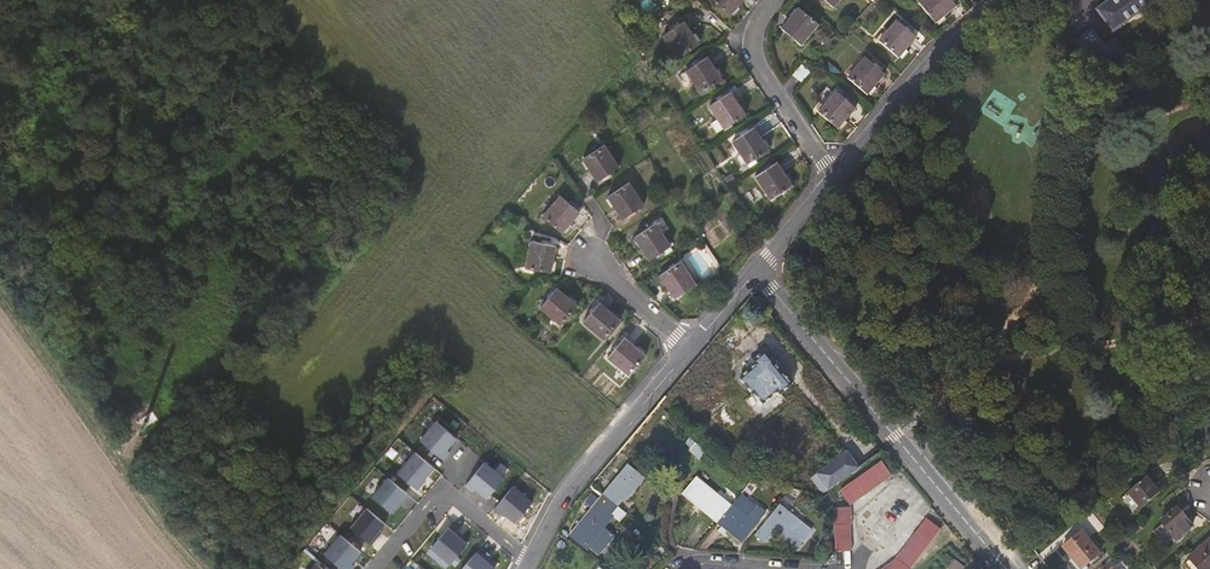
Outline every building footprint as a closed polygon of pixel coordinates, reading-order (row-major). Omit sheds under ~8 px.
[(725,10),(734,0),(714,0),(725,10)] [(931,18),(952,1),(951,0),(917,0),(931,18)] [(1150,0),(1096,0),(1094,2),(1110,26),(1150,0)] [(780,23),(800,40),(818,20),(798,2),(780,23)] [(877,34),(898,51),(914,30),(894,14),(877,34)] [(677,18),(654,36),(671,57),(694,39),(677,18)] [(704,50),(682,65),(697,87),(719,72),(704,50)] [(845,70),(866,87),(883,67),(863,51),(845,70)] [(808,64),(802,59),(792,70),(798,75),(808,64)] [(728,85),(705,100),(714,113),(721,122),(743,107),(728,85)] [(832,86),(815,107),(835,124),(852,103),(832,86)] [(721,122),(714,113),(707,118),(714,128),(721,122)] [(750,118),(728,133),(736,145),(731,149),(738,159),(765,140),(750,118)] [(602,136),(580,151),(595,174),(616,159),(602,136)] [(772,151),(751,166),(765,188),(787,172),(772,151)] [(628,176),(607,191),(621,212),(643,198),(628,176)] [(555,189),(538,209),(559,227),(576,207),(555,189)] [(655,215),(633,231),(649,253),(670,238),(655,215)] [(524,234),(515,259),(541,269),(550,244),(524,234)] [(681,255),(661,272),(678,292),(698,275),(681,255)] [(541,301),(560,319),(579,299),(559,281),(541,301)] [(582,314),(602,331),(618,311),(598,294),(582,314)] [(608,349),(629,366),(646,345),(625,328),(608,349)] [(756,394),(764,403),(778,393),(781,396),(792,386),(775,365),(776,363),(765,350),(747,365),(751,370),(739,379),(754,395),(756,394)] [(457,434),(436,417),(421,437),(445,456),(451,448),(448,446),(457,434)] [(436,464),(417,449),(400,471),(420,487),(426,479),(425,478),(436,464)] [(822,474),(833,489),(862,467),(850,453),(822,474)] [(489,493),(506,472),(486,457),(467,481),(475,487),(477,484),(489,493)] [(883,461),(877,465),(843,490),(853,504),(894,475),(883,461)] [(628,466),(604,495),(621,509),(645,479),(628,466)] [(391,476),(376,495),(395,510),(404,499),(406,500),(412,493),(391,476)] [(1130,492),(1143,508),(1161,494),(1147,477),(1130,492)] [(683,495),(718,524),(731,507),(696,479),(683,495)] [(518,516),(535,496),(515,480),(496,504),(504,510),(507,507),(518,516)] [(741,494),(731,507),(718,524),(741,543),(766,514),(741,494)] [(597,538),(621,509),(604,495),(580,525),(597,538)] [(812,531),(780,505),(755,535),(759,538),(767,540),(776,530),(798,548),(812,531)] [(390,522),(371,508),(355,527),(377,543),(383,536),(380,534),(384,529),(390,522)] [(852,550),(852,537),(852,524),(854,524),(853,508),(836,508),(837,550),(852,550)] [(1164,522),(1179,540),(1196,526),(1181,508),(1164,522)] [(939,530),(926,520),(896,560),(884,568),(911,568),(935,536),(939,530)] [(436,545),(455,560),(471,540),(459,530),(461,527),(454,521),(436,545)] [(593,543),(597,538),(580,525),(575,530),(593,543)] [(1075,559),(1084,568),(1085,568),(1088,566),(1103,554),(1084,532),(1065,547),(1075,559)] [(366,551),(345,535),(330,554),(348,568),(358,568),(360,566),(356,563),(366,551)] [(1209,542),(1191,557),(1201,568),(1209,568),(1209,543),(1209,542)] [(464,568),(495,568),(501,562),(489,553),(491,550),(483,544),(464,568)] [(1075,559),(1071,562),(1076,568),(1084,568),(1075,559)]
